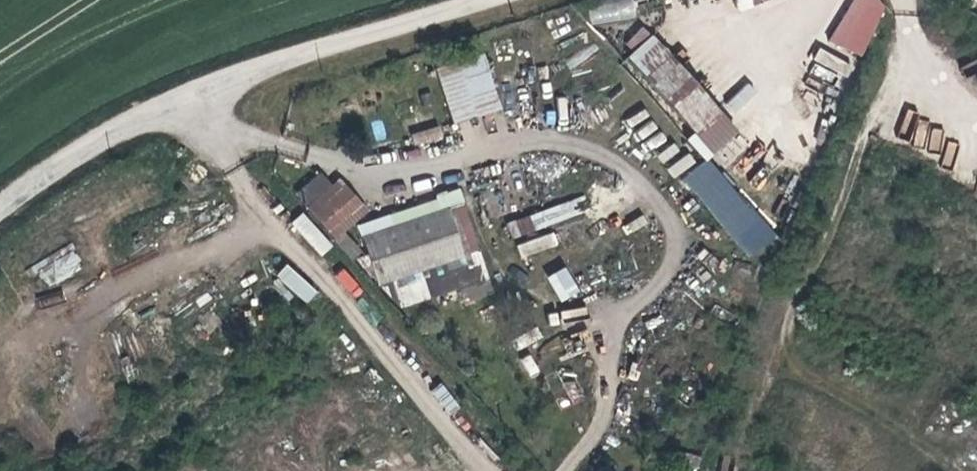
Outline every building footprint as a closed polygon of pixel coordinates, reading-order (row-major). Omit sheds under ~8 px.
[(587,6),(592,26),(635,15),(631,0),(613,0),(587,6)] [(739,11),(769,0),(735,0),(739,11)] [(832,43),(863,57),(889,0),(851,0),(832,43)] [(635,51),(649,33),(640,26),(626,43),(635,51)] [(741,130),(654,34),(627,58),(695,132),(687,140),(706,161),(741,130)] [(485,50),(436,65),(453,123),(502,109),(485,50)] [(738,111),(758,92),(748,82),(728,101),(738,111)] [(440,127),(412,131),(414,143),(442,140),(440,127)] [(674,177),(695,163),(689,154),(668,167),(674,177)] [(750,260),(777,237),(710,157),(682,180),(750,260)] [(295,192),(333,238),(364,213),(327,166),(295,192)] [(463,192),(359,220),(377,286),(392,282),(399,308),(460,292),(462,302),(492,294),(463,192)] [(320,258),(333,247),(304,211),(290,222),(320,258)] [(529,215),(507,223),(512,239),(534,232),(529,215)] [(553,233),(517,244),(521,256),(557,245),(553,233)] [(307,304),(318,291),(286,263),(275,276),(307,304)] [(547,276),(561,302),(579,293),(565,266),(547,276)] [(431,392),(449,414),(459,405),(441,384),(431,392)]
